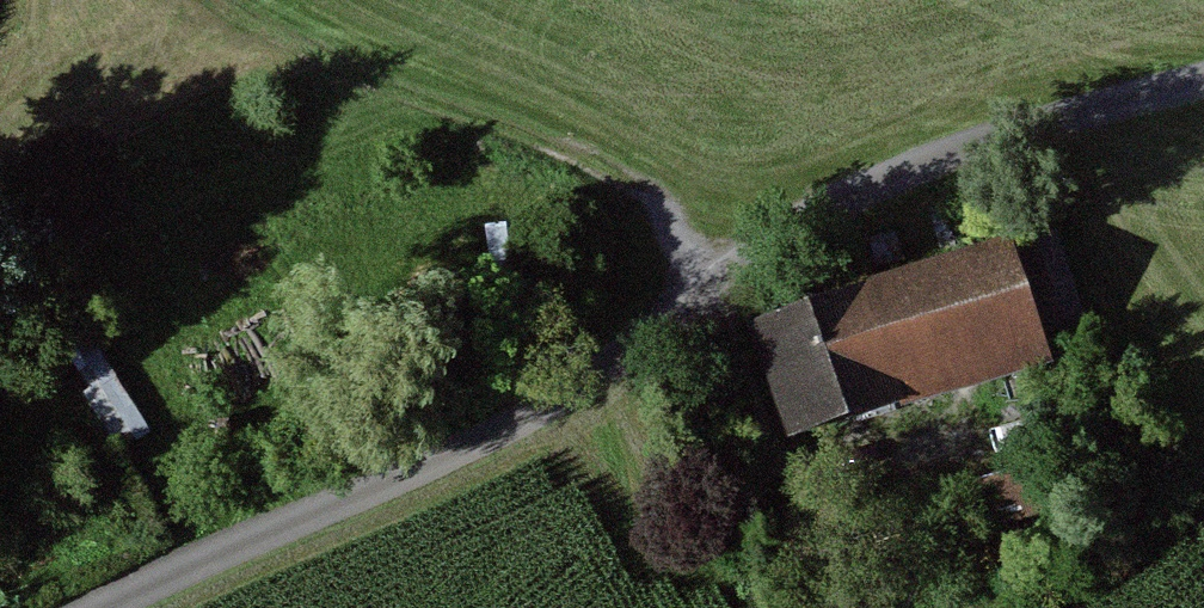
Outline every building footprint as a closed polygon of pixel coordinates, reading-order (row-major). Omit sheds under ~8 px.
[(1046,236),(736,336),(772,449),(1035,364),(1029,347),(1077,332),(1046,236)]
